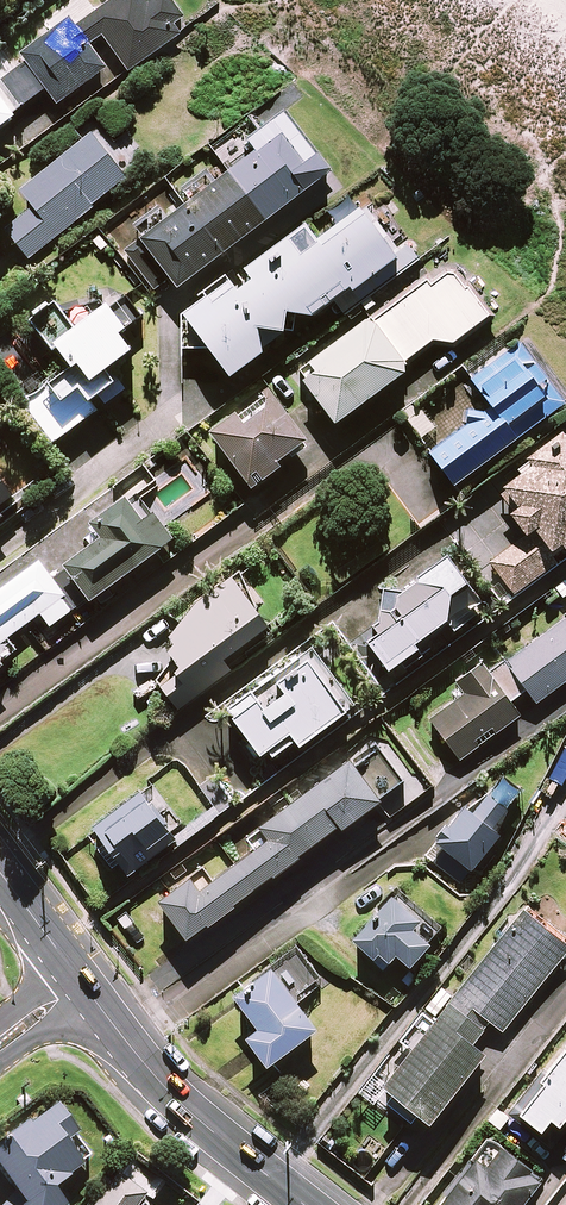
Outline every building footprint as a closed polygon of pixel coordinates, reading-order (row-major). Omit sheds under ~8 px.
[(173,0),(116,0),(79,26),(73,18),(22,54),(27,61),(0,80),(0,129),(19,116),(15,111),(48,88),(59,103),(109,68),(92,44),(104,34),(130,71),(181,35),(174,24),(184,16),(173,0)] [(134,226),(143,237),(125,251),(156,292),(174,278),(181,287),(332,171),(287,112),(251,140),(242,129),(214,150),(231,172),(215,185),(208,175),(188,190),(195,199),(171,217),(162,205),(134,226)] [(80,134),(85,140),(24,191),(36,206),(8,230),(31,258),(130,176),(124,169),(143,153),(128,134),(115,145),(95,121),(80,134)] [(347,316),(362,304),(368,312),(378,304),(372,296),(420,259),(389,219),(381,226),(353,189),(326,210),(338,225),(321,238),(310,223),(249,270),(257,279),(241,291),(231,277),(186,312),(236,376),(334,300),(347,316)] [(490,317),(451,265),(379,319),(376,315),(301,371),(339,422),(409,370),(405,365),(438,340),(455,343),(490,317)] [(139,320),(121,296),(80,327),(60,300),(35,320),(56,347),(61,343),(77,363),(26,402),(56,441),(124,390),(108,369),(136,347),(124,331),(139,320)] [(473,422),(432,452),(456,484),(565,402),(565,395),(525,340),(473,379),(494,406),(487,412),(470,408),(468,418),(473,422)] [(313,444),(274,390),(215,432),(254,486),(313,444)] [(434,430),(421,409),(409,417),(422,438),(434,430)] [(530,535),(490,561),(512,595),(562,561),(557,554),(565,548),(565,445),(507,485),(521,506),(514,511),(530,535)] [(0,470),(0,521),(24,504),(0,470)] [(174,539),(138,490),(95,522),(106,536),(68,564),(94,599),(174,539)] [(409,589),(385,587),(383,619),(376,625),(382,633),(371,641),(392,669),(421,647),(418,643),(449,619),(455,627),(485,604),(449,557),(409,589)] [(40,560),(0,591),(0,668),(15,656),(4,642),(42,612),(53,626),(77,607),(40,560)] [(273,625),(235,575),(200,602),(203,606),(171,630),(180,642),(172,648),(180,659),(158,676),(182,709),(233,670),(226,660),(273,625)] [(483,662),(458,680),(467,693),(432,719),(461,759),(524,713),(514,699),(527,690),(537,704),(565,683),(565,621),(493,675),(483,662)] [(341,701),(308,654),(232,707),(269,760),(299,738),(303,743),(356,706),(349,696),(341,701)] [(403,781),(374,742),(263,825),(272,837),(209,884),(199,871),(162,899),(191,938),(403,781)] [(521,792),(503,777),(476,812),(467,805),(426,857),(462,884),(502,832),(494,826),(521,792)] [(235,804),(217,778),(203,788),(220,814),(235,804)] [(183,836),(147,789),(97,827),(133,874),(183,836)] [(440,931),(396,893),(355,940),(386,967),(399,952),(412,964),(440,931)] [(426,1008),(439,1019),(387,1083),(431,1119),(485,1051),(472,1041),(490,1019),(503,1030),(565,952),(565,941),(527,909),(457,997),(444,986),(426,1008)] [(328,983),(298,943),(250,979),(254,985),(239,996),(261,1027),(249,1036),(271,1064),(319,1028),(301,1003),(328,983)] [(537,1135),(532,1143),(548,1154),(565,1128),(565,1046),(514,1119),(537,1135)] [(55,1103),(30,1122),(27,1119),(0,1140),(0,1168),(18,1191),(0,1204),(63,1204),(65,1204),(51,1186),(90,1156),(75,1136),(78,1133),(55,1103)] [(490,1135),(437,1204),(520,1204),(543,1174),(490,1135)] [(116,1173),(93,1204),(136,1204),(144,1193),(116,1173)]
